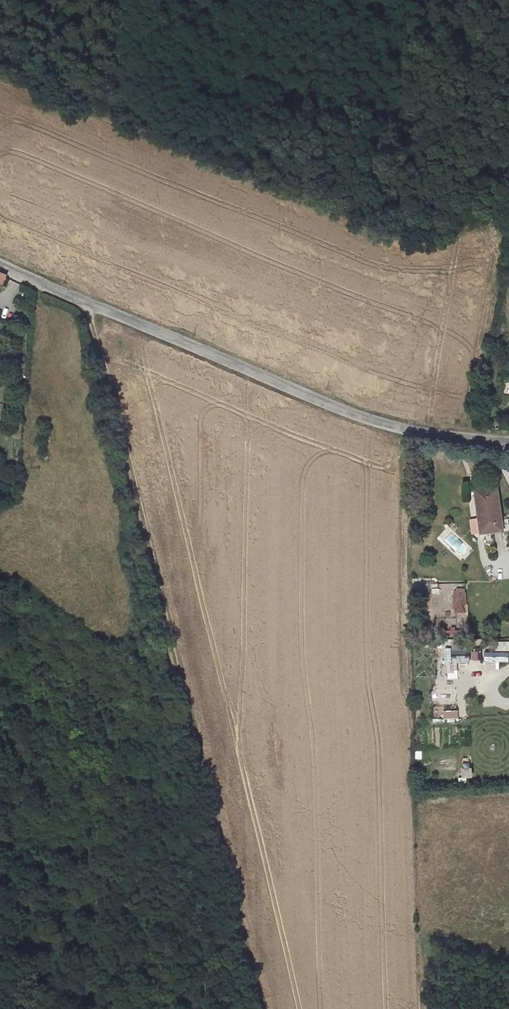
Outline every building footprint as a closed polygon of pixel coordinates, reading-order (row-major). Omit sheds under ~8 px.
[(493,490),(470,492),(477,535),(501,531),(493,490)] [(455,603),(455,614),(467,613),(467,602),(455,603)] [(508,660),(508,641),(501,641),(501,651),(486,652),(487,661),(508,660)] [(448,650),(449,679),(458,678),(458,662),(474,662),(473,650),(448,650)] [(473,651),(472,660),(480,661),(481,652),(473,651)] [(432,703),(457,703),(457,688),(432,688),(432,703)] [(458,710),(444,711),(444,719),(459,718),(458,710)] [(437,760),(437,768),(456,767),(455,759),(437,760)] [(463,763),(464,778),(475,777),(474,763),(463,763)]
